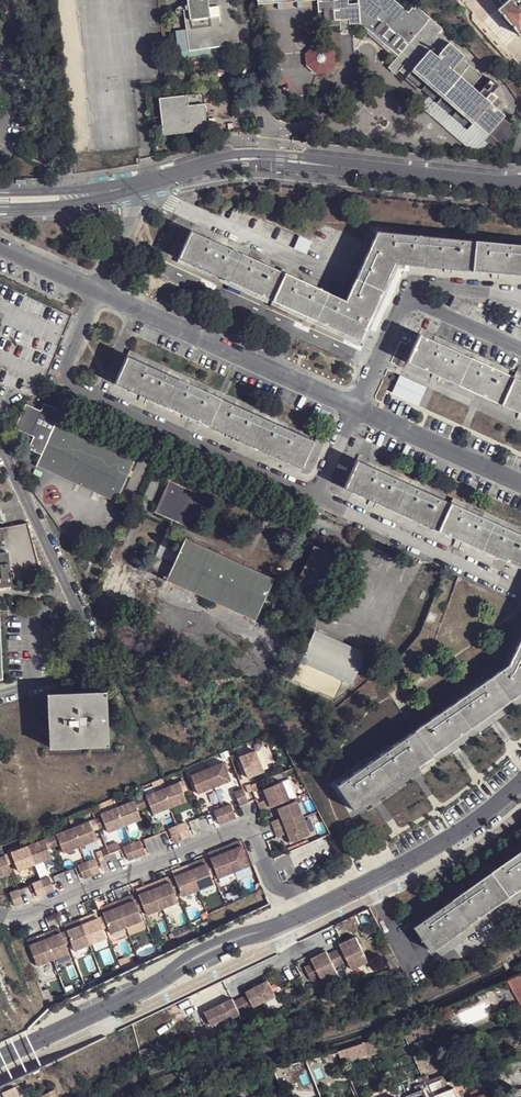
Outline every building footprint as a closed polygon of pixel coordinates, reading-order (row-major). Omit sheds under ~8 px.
[(237,46),(233,15),(228,16),(227,7),(226,2),(231,1),(230,0),(185,0),(187,12),(182,12),(185,32),(187,52),(237,46)] [(390,0),(356,0),(357,5),(347,7),(347,0),(315,0),(318,29),(323,29),(338,28),(338,22),(347,21),(347,27),(358,26),(396,58),(404,64),(397,73),(405,79),(411,73),(427,53),(435,59),(445,48),(434,38),(441,31),(413,8),(407,14),(390,0)] [(501,5),(495,11),(516,36),(520,32),(520,0),(507,0),(501,5)] [(228,16),(233,15),(238,14),(236,6),(227,7),(228,16)] [(338,22),(338,28),(338,32),(348,32),(347,27),(347,21),(338,22)] [(175,33),(177,53),(187,52),(185,32),(175,33)] [(324,45),(319,46),(312,46),(304,56),(305,67),(314,76),(327,76),(335,66),(334,53),(324,45)] [(427,53),(411,73),(472,125),(488,105),(470,90),(450,73),(460,61),(462,59),(448,45),(445,48),(435,59),(427,53)] [(386,70),(394,77),(397,73),(404,64),(396,58),(386,70)] [(450,73),(470,90),(473,87),(480,78),(460,61),(450,73)] [(488,105),(503,119),(506,115),(497,107),(480,93),(473,87),(470,90),(488,105)] [(480,93),(497,107),(502,102),(485,87),(480,93)] [(189,107),(204,105),(203,95),(188,97),(189,107)] [(160,100),(164,135),(207,130),(204,105),(189,107),(188,97),(160,100)] [(458,139),(465,130),(430,100),(423,108),(458,139)] [(487,138),(503,119),(488,105),(472,125),(487,138)] [(497,153),(516,131),(503,119),(487,138),(483,142),(497,153)] [(230,283),(242,254),(190,231),(177,259),(230,283)] [(417,266),(416,235),(376,232),(364,259),(391,273),(395,264),(417,266)] [(470,270),(471,240),(446,238),(416,235),(417,266),(445,268),(452,269),(470,270)] [(503,243),(471,240),(470,270),(493,272),(500,273),(520,275),(520,245),(503,243)] [(282,306),(294,277),(242,254),(230,283),(282,306)] [(391,273),(364,259),(359,271),(351,288),(346,300),(372,313),(378,300),(385,284),(391,273)] [(335,330),(346,300),(294,277),(282,306),(335,330)] [(372,313),(346,300),(335,330),(359,341),(372,313)] [(472,358),(419,334),(406,363),(457,386),(472,358)] [(161,405),(173,377),(138,362),(126,356),(114,384),(161,405)] [(516,377),(472,358),(457,386),(502,406),(516,377)] [(208,427),(220,399),(173,377),(161,405),(208,427)] [(516,377),(502,406),(520,415),(520,380),(516,377)] [(255,448),(267,420),(220,399),(208,427),(255,448)] [(29,452),(41,457),(55,427),(61,413),(45,406),(41,413),(26,407),(15,431),(34,440),(29,452)] [(267,420),(255,448),(302,469),(314,441),(267,420)] [(117,503),(135,462),(55,427),(41,457),(37,467),(117,503)] [(394,510),(407,484),(357,461),(344,488),(394,510)] [(179,524),(196,532),(210,500),(169,482),(156,514),(172,522),(179,524)] [(445,533),(457,506),(407,484),(394,510),(445,533)] [(495,556),(508,528),(457,506),(445,533),(495,556)] [(137,535),(160,545),(169,527),(146,516),(137,535)] [(172,522),(154,558),(163,562),(167,552),(179,524),(172,522)] [(26,526),(2,531),(4,555),(7,574),(9,574),(10,580),(7,580),(9,588),(39,581),(26,526)] [(508,528),(495,556),(520,567),(520,534),(508,528)] [(167,581),(255,621),(273,580),(184,541),(178,556),(173,567),(167,581)] [(338,558),(314,547),(293,594),(316,605),(338,558)] [(167,552),(163,562),(173,567),(178,556),(167,552)] [(9,588),(7,580),(7,574),(4,555),(0,556),(0,589),(9,588)] [(149,571),(164,578),(164,580),(167,581),(173,567),(163,562),(154,558),(149,571)] [(292,678),(336,697),(344,680),(353,684),(366,654),(315,630),(292,678)] [(520,676),(520,635),(507,665),(520,676)] [(487,716),(520,692),(520,676),(507,665),(464,695),(487,716)] [(421,726),(442,748),(487,716),(464,695),(421,726)] [(106,751),(105,740),(105,698),(81,698),(80,707),(71,708),(71,698),(48,699),(48,709),(52,709),(52,742),(49,742),(49,752),(106,751)] [(81,698),(71,698),(71,708),(80,707),(81,698)] [(378,756),(397,779),(442,748),(421,726),(378,756)] [(254,755),(238,761),(246,782),(262,775),(254,755)] [(397,779),(378,756),(335,786),(352,811),(397,779)] [(223,765),(189,778),(197,797),(230,784),(223,765)] [(178,785),(181,795),(186,793),(182,783),(177,785),(178,785)] [(178,785),(144,799),(148,809),(152,817),(185,804),(181,795),(178,785)] [(257,807),(260,815),(288,803),(281,787),(261,795),(264,804),(257,807)] [(242,792),(233,796),(238,809),(247,806),(242,792)] [(144,799),(132,803),(133,804),(136,813),(148,809),(144,799)] [(133,804),(99,818),(100,819),(104,829),(107,836),(140,823),(136,813),(133,804)] [(270,825),(276,840),(284,837),(288,847),(308,838),(294,804),(274,813),(278,822),(270,825)] [(213,814),(218,827),(235,821),(230,807),(213,814)] [(88,823),(92,834),(104,829),(100,819),(88,823)] [(62,855),(95,842),(92,834),(88,823),(55,837),(59,847),(62,855)] [(167,832),(173,846),(189,839),(184,826),(167,832)] [(55,837),(42,842),(46,853),(59,847),(55,837)] [(42,842),(9,855),(13,866),(16,874),(49,861),(46,853),(42,842)] [(122,850),(128,864),(144,857),(139,844),(122,850)] [(238,844),(222,850),(233,875),(248,869),(238,844)] [(222,850),(206,856),(209,864),(214,876),(217,882),(233,875),(222,850)] [(518,892),(520,890),(520,853),(499,869),(518,892)] [(3,858),(7,868),(13,866),(9,855),(3,858)] [(10,874),(7,868),(3,858),(0,859),(0,878),(10,874)] [(202,861),(186,868),(196,893),(212,887),(209,878),(204,866),(202,861)] [(77,868),(82,882),(99,875),(93,862),(77,868)] [(186,868),(170,874),(173,882),(178,894),(180,900),(196,893),(186,868)] [(457,898),(475,922),(518,892),(499,869),(457,898)] [(36,900),(53,893),(47,880),(31,887),(36,900)] [(166,880),(150,886),(161,912),(176,905),(173,896),(168,884),(166,880)] [(150,886),(134,893),(138,901),(142,913),(145,918),(161,912),(150,886)] [(8,896),(14,909),(23,906),(17,892),(8,896)] [(131,898),(115,904),(125,929),(141,923),(137,915),(133,903),(131,898)] [(475,922),(457,898),(415,928),(433,952),(475,922)] [(115,904),(99,910),(102,918),(106,930),(109,936),(125,929),(115,904)] [(94,915),(78,922),(88,947),(104,941),(100,932),(96,920),(94,915)] [(78,922),(62,928),(64,933),(69,945),(72,953),(88,947),(78,922)] [(57,930),(41,937),(51,962),(67,956),(63,947),(59,935),(57,930)] [(41,937),(25,943),(35,969),(51,962),(41,937)] [(354,938),(338,946),(340,948),(346,962),(351,971),(367,963),(354,938)] [(340,948),(333,952),(339,965),(346,962),(340,948)] [(385,961),(393,957),(390,951),(382,956),(385,961)] [(339,965),(333,952),(326,955),(333,968),(339,965)] [(325,953),(310,960),(311,964),(318,978),(320,982),(336,974),(333,968),(326,955),(325,953)] [(389,970),(398,966),(393,957),(385,961),(384,961),(389,970)] [(318,978),(311,964),(303,968),(310,982),(312,981),(318,978)] [(509,982),(520,1006),(520,977),(509,982)] [(266,982),(244,993),(245,995),(251,1008),(274,997),(266,982)] [(239,999),(245,1012),(248,1010),(252,1009),(251,1008),(245,995),(239,999)] [(245,1012),(239,999),(232,1002),(238,1015),(242,1013),(245,1012)] [(231,1000),(203,1013),(210,1026),(226,1018),(227,1021),(238,1015),(232,1002),(231,1000)] [(245,1012),(250,1022),(253,1021),(248,1010),(245,1012)] [(375,1041),(362,1046),(366,1058),(381,1053),(375,1041)] [(137,1052),(140,1063),(152,1059),(153,1058),(150,1051),(149,1048),(137,1052)] [(158,1048),(150,1051),(153,1058),(161,1055),(158,1048)] [(442,1074),(429,1080),(431,1083),(441,1078),(447,1091),(449,1089),(442,1074)] [(423,1077),(427,1088),(431,1096),(432,1096),(435,1096),(447,1091),(441,1078),(431,1083),(429,1080),(427,1075),(423,1077)] [(415,1087),(417,1092),(424,1090),(427,1088),(423,1077),(422,1077),(418,1077),(421,1084),(415,1087)] [(182,1087),(179,1089),(183,1096),(192,1096),(190,1093),(186,1084),(182,1087)] [(436,1096),(459,1096),(455,1087),(449,1089),(447,1091),(435,1096),(436,1096)] [(471,1093),(473,1096),(480,1096),(487,1094),(484,1087),(471,1093)] [(3,1096),(18,1096),(15,1088),(2,1093),(3,1096)] [(401,1094),(402,1096),(407,1096),(413,1095),(410,1089),(401,1094)]
